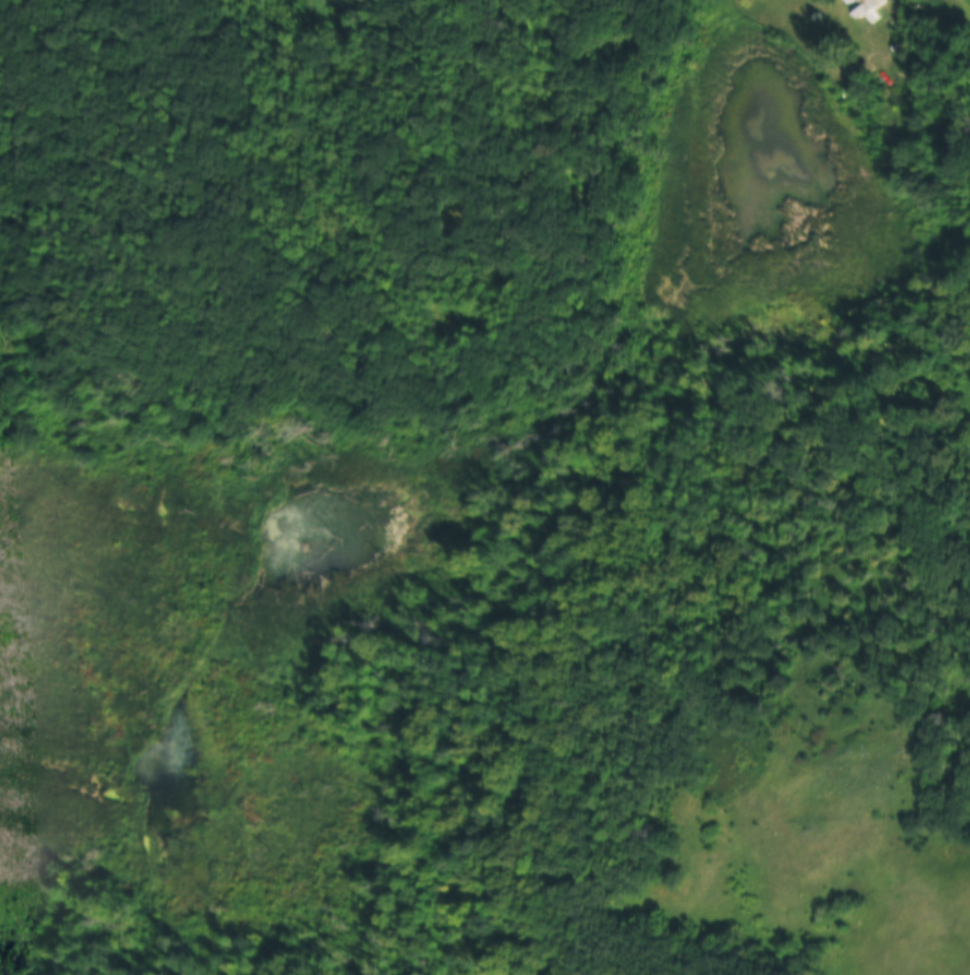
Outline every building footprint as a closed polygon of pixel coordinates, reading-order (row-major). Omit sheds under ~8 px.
[(858,5),(854,0),(888,0),(877,9),(883,16),(874,23),(865,13),(859,18),(852,9),(858,5)]
